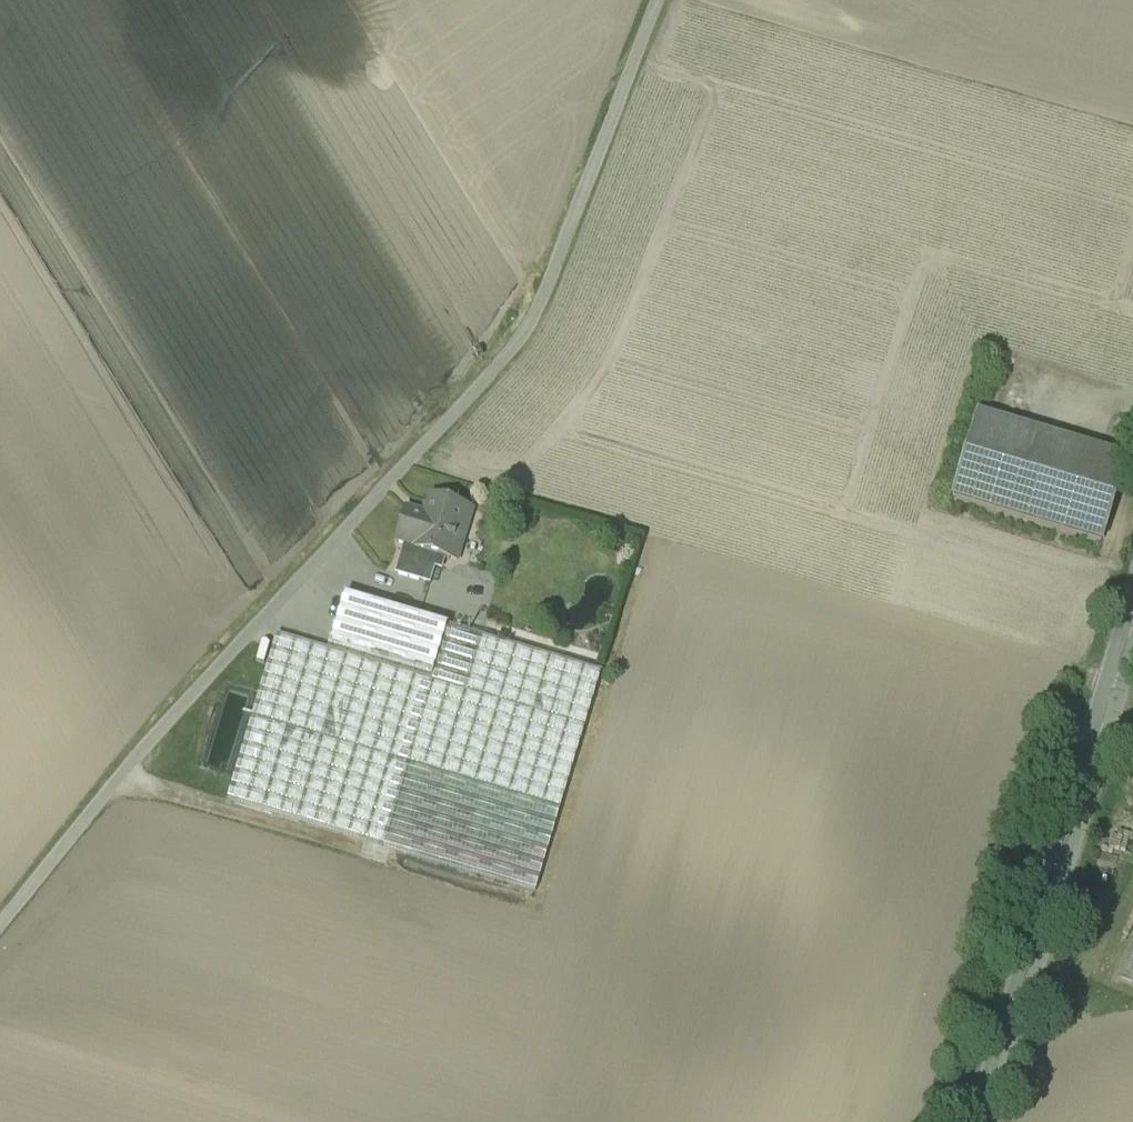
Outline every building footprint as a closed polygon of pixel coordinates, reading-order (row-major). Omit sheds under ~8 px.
[(1126,460),(977,416),(952,499),(1101,546),(1126,460)] [(431,498),(425,518),(404,511),(395,543),(404,546),(415,550),(415,552),(437,558),(449,562),(458,532),(464,534),(471,511),(456,506),(457,500),(442,496),(440,501),(431,498)] [(437,558),(415,552),(415,550),(404,546),(395,575),(429,585),(437,558)] [(481,638),(344,597),(328,651),(464,692),(481,638)] [(560,811),(585,728),(464,692),(328,651),(277,636),(228,800),(383,846),(407,765),(560,811)] [(601,674),(481,638),(464,692),(585,728),(601,674)] [(407,765),(383,846),(560,811),(407,765)] [(1113,979),(1132,989),(1132,939),(1113,979)]
